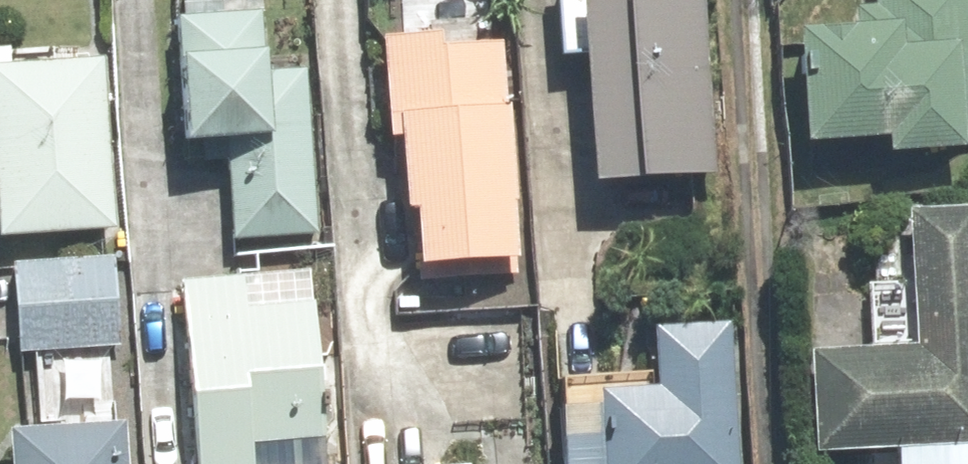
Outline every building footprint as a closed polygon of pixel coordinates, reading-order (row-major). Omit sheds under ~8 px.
[(220,145),(226,246),(314,241),(304,76),(263,78),(258,0),(165,0),(174,148),(220,145)] [(495,0),(405,0),(407,40),(374,42),(381,145),(391,144),(396,216),(407,215),(410,275),(511,269),(495,0)] [(570,62),(579,192),(707,184),(695,1),(660,3),(660,0),(550,0),(554,63),(570,62)] [(784,38),(784,149),(875,150),(875,158),(954,158),(954,142),(967,142),(967,0),(873,0),(873,11),(850,11),(850,39),(784,38)] [(107,239),(98,64),(9,68),(8,55),(0,56),(0,245),(107,239)] [(804,359),(804,457),(892,458),(892,463),(967,463),(967,217),(900,217),(899,300),(863,300),(863,359),(804,359)] [(114,259),(5,264),(9,357),(118,352),(114,259)] [(179,289),(190,463),(259,463),(258,446),(320,442),(310,281),(179,289)] [(554,383),(555,463),(736,463),(734,327),(646,328),(647,382),(554,383)] [(7,433),(9,463),(124,463),(122,425),(7,433)]
